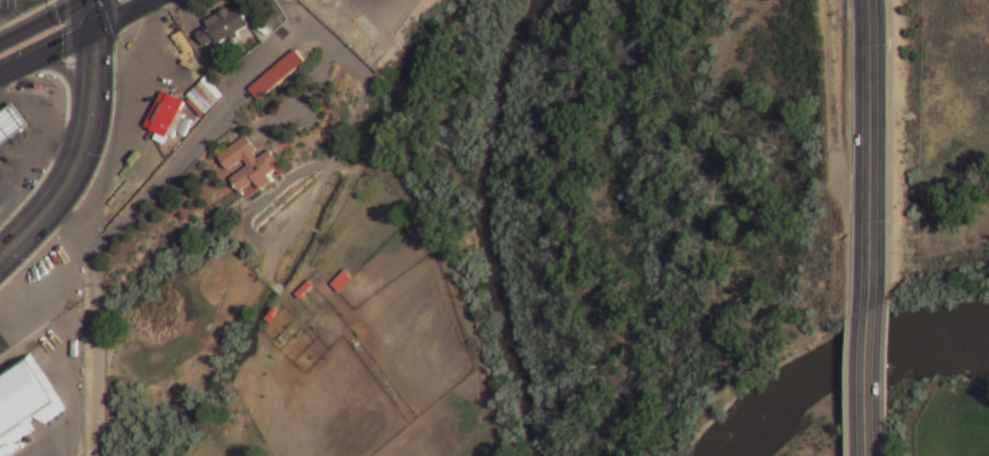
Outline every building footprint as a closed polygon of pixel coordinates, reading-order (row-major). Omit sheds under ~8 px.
[(207,26),(205,21),(227,9),(229,12),(238,8),(248,26),(236,33),(238,36),(231,40),(229,37),(217,43),(215,39),(203,46),(196,32),(207,26)] [(204,78),(222,96),(200,118),(186,103),(189,100),(186,96),(204,78)] [(161,91),(183,102),(166,138),(144,127),(161,91)] [(23,123),(0,140),(0,106),(7,101),(23,123)] [(246,136),(257,151),(254,153),(258,159),(270,150),(279,163),(273,168),(276,172),(269,176),(273,181),(261,190),(255,182),(243,191),(244,193),(242,195),(231,180),(248,167),(244,160),(229,171),(218,156),(246,136)] [(331,276),(337,282),(345,273),(352,279),(340,290),(334,284),(333,285),(327,280),(331,276)] [(308,281),(313,287),(299,300),(294,294),(308,281)] [(61,402),(0,446),(0,392),(38,366),(61,402)]
